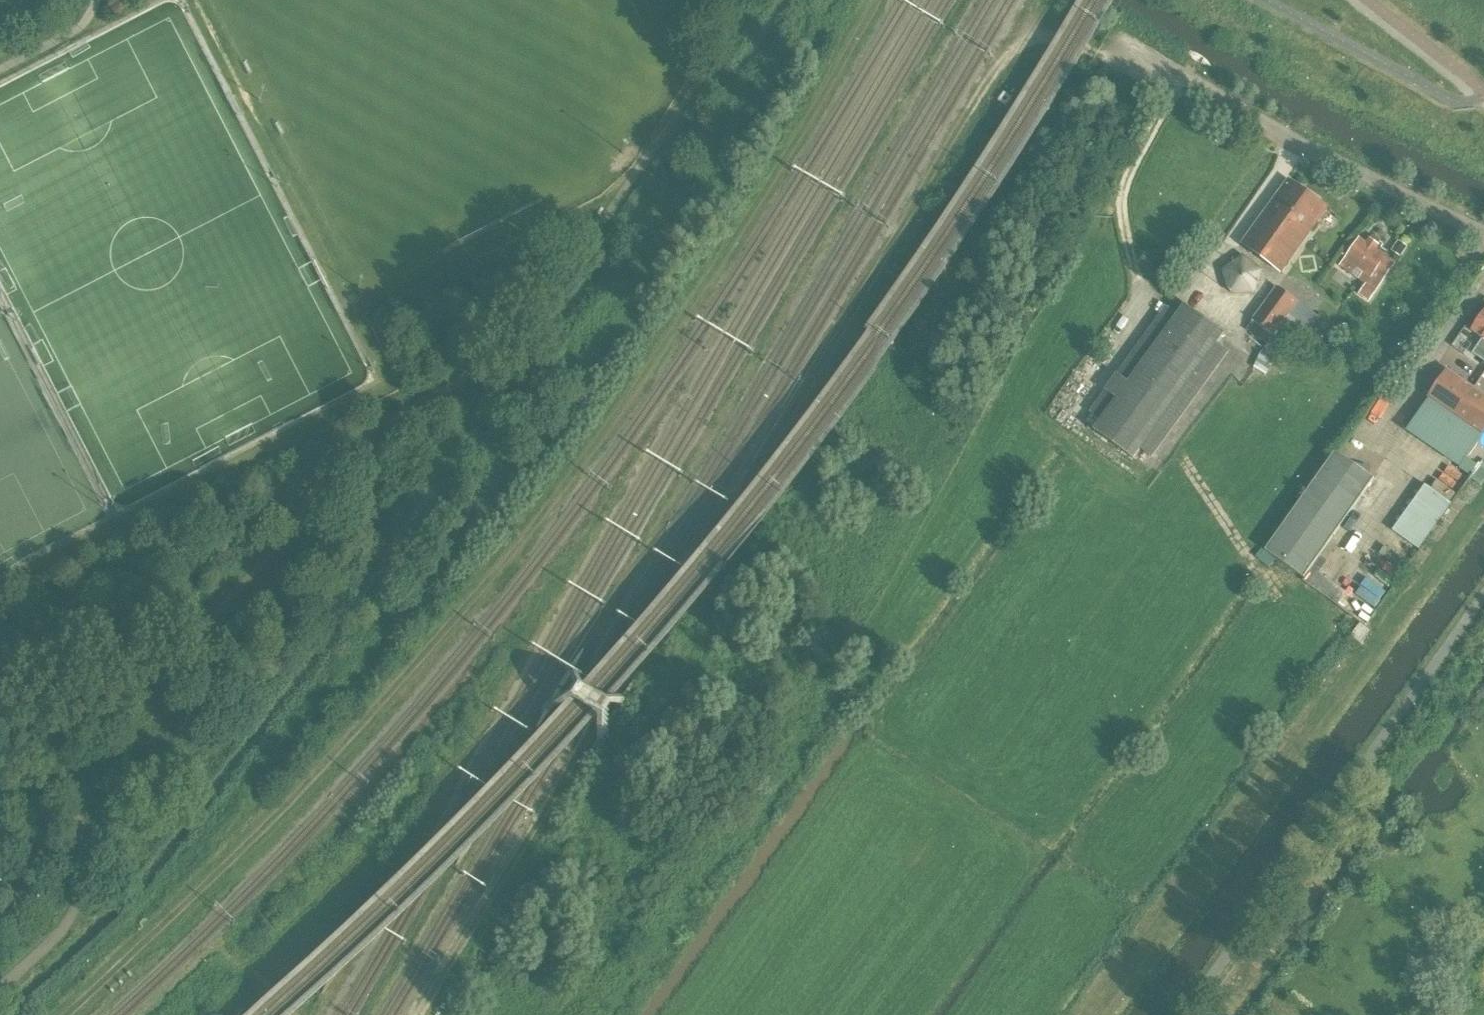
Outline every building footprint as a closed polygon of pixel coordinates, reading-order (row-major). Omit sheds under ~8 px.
[(1282,272),(1328,208),(1288,179),(1242,243),(1282,272)] [(1359,239),(1340,266),(1353,275),(1359,279),(1367,285),(1359,296),(1368,302),(1376,291),(1389,272),(1395,264),(1385,257),(1384,256),(1385,254),(1377,248),(1379,245),(1369,239),(1367,242),(1366,243),(1365,243),(1359,239)] [(1262,271),(1243,256),(1224,270),(1230,294),(1254,294),(1262,271)] [(1269,345),(1298,303),(1299,302),(1277,286),(1247,329),(1257,336),(1267,343),(1269,345)] [(1312,330),(1320,318),(1298,303),(1269,345),(1267,343),(1259,355),(1253,367),(1266,375),(1274,363),(1277,365),(1290,346),(1291,343),(1294,345),(1296,342),(1303,346),(1314,331),(1312,330)] [(1217,343),(1224,333),(1185,305),(1178,315),(1179,315),(1178,316),(1185,321),(1176,334),(1198,351),(1197,353),(1217,368),(1228,351),(1217,343)] [(1179,315),(1178,315),(1167,306),(1090,412),(1102,420),(1095,430),(1133,458),(1140,448),(1152,457),(1217,368),(1197,353),(1198,351),(1176,334),(1185,321),(1178,316),(1179,315)] [(1474,330),(1483,337),(1483,315),(1474,330)] [(1474,353),(1483,360),(1483,338),(1474,353)] [(1456,415),(1474,389),(1448,370),(1429,397),(1456,415)] [(1474,389),(1456,415),(1483,434),(1483,432),(1483,396),(1474,389)] [(1483,434),(1456,415),(1429,397),(1428,398),(1428,399),(1406,430),(1460,466),(1458,469),(1470,476),(1477,465),(1466,458),(1483,434)] [(1303,579),(1374,479),(1335,451),(1264,551),(1303,579)]
